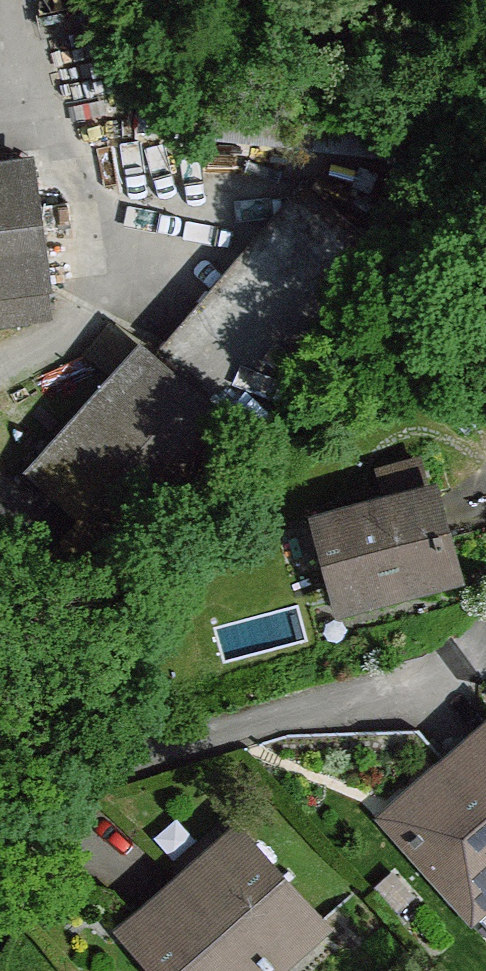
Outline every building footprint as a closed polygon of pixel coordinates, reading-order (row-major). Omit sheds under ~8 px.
[(31,166),(0,170),(0,291),(49,284),(31,166)] [(49,284),(0,291),(0,331),(55,323),(49,284)] [(0,513),(0,545),(40,581),(181,418),(174,412),(194,388),(199,383),(160,348),(133,378),(125,370),(104,394),(0,513)] [(250,436),(194,388),(174,412),(181,418),(40,581),(87,622),(250,436)] [(320,521),(342,599),(452,569),(431,492),(320,521)] [(390,819),(473,912),(485,900),(485,733),(446,769),(390,819)] [(129,931),(165,970),(269,970),(320,925),(238,834),(186,880),(137,923),(129,931)]
